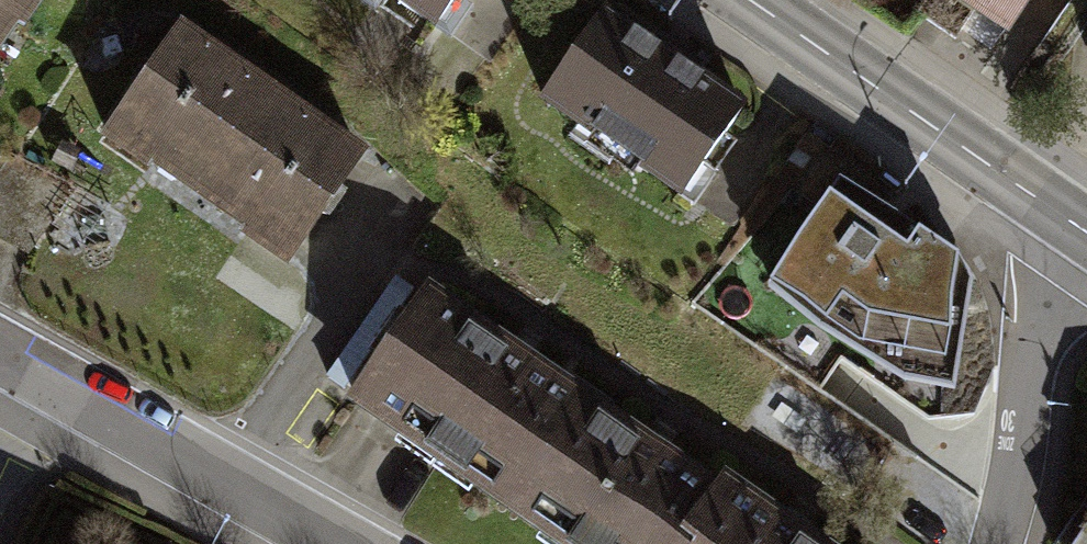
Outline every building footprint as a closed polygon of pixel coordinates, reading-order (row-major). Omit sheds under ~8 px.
[(15,22),(31,0),(0,0),(0,14),(15,22)] [(431,24),(447,0),(396,0),(431,24)] [(1005,22),(1020,0),(973,0),(1005,22)] [(737,107),(603,14),(542,100),(677,194),(737,107)] [(179,28),(106,131),(148,160),(156,149),(253,217),(244,230),(284,258),(318,211),(325,216),(342,193),(332,186),(356,152),(179,28)] [(799,230),(768,283),(848,340),(943,357),(943,307),(954,255),(837,180),(799,230)] [(519,354),(427,290),(353,395),(509,504),(583,399),(519,354)] [(583,399),(509,504),(566,543),(680,543),(716,493),(653,449),(583,399)] [(726,479),(716,493),(680,543),(818,543),(793,526),(726,479)] [(1062,543),(1086,543),(1086,508),(1062,543)]
